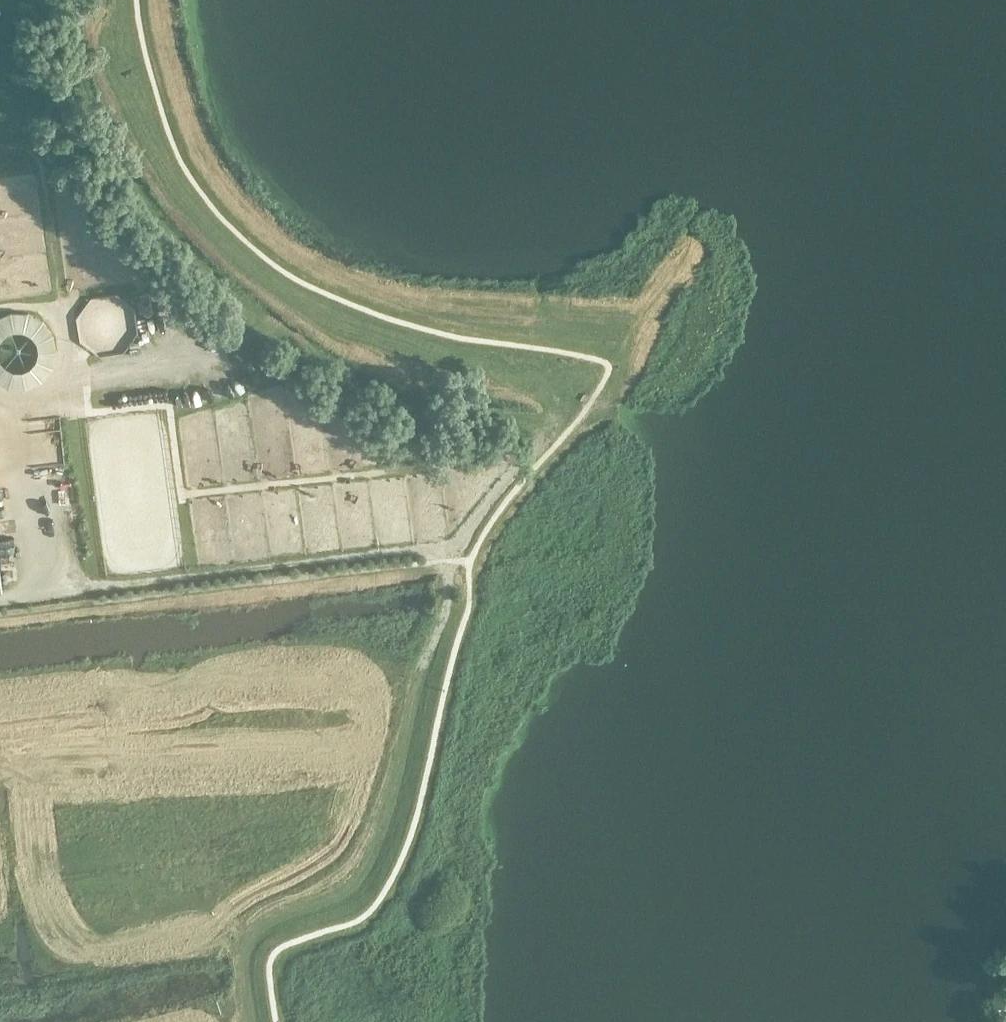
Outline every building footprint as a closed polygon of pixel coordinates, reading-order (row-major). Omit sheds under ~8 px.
[(11,382),(12,383),(19,369),(31,368),(41,348),(44,335),(51,334),(49,319),(28,309),(0,313),(0,377),(11,382)]
